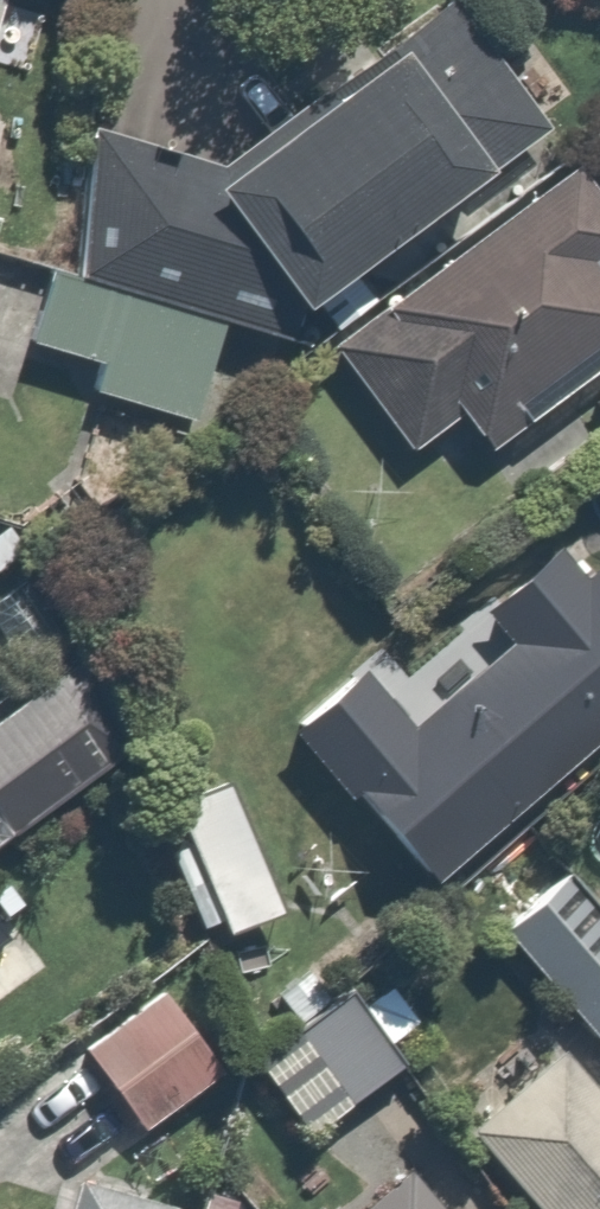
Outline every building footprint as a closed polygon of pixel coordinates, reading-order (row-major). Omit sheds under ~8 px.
[(93,132),(80,280),(291,345),(298,319),(551,135),(453,0),(223,171),(93,132)] [(332,350),(411,455),(462,418),(489,455),(599,375),(599,203),(576,170),(332,350)] [(0,276),(0,361),(24,283),(0,276)] [(220,332),(63,286),(46,348),(109,365),(98,405),(195,431),(220,332)] [(283,737),(447,906),(599,758),(599,600),(598,598),(442,750),(358,664),(283,737)] [(11,846),(147,753),(78,653),(0,707),(0,831),(11,846)] [(501,940),(599,1053),(599,903),(576,875),(501,940)] [(371,1002),(265,1077),(313,1144),(418,1069),(371,1002)] [(565,1057),(484,1132),(554,1208),(599,1208),(599,1095),(565,1057)] [(420,1174),(380,1208),(450,1208),(420,1174)] [(90,1189),(85,1208),(152,1208),(90,1189)]
